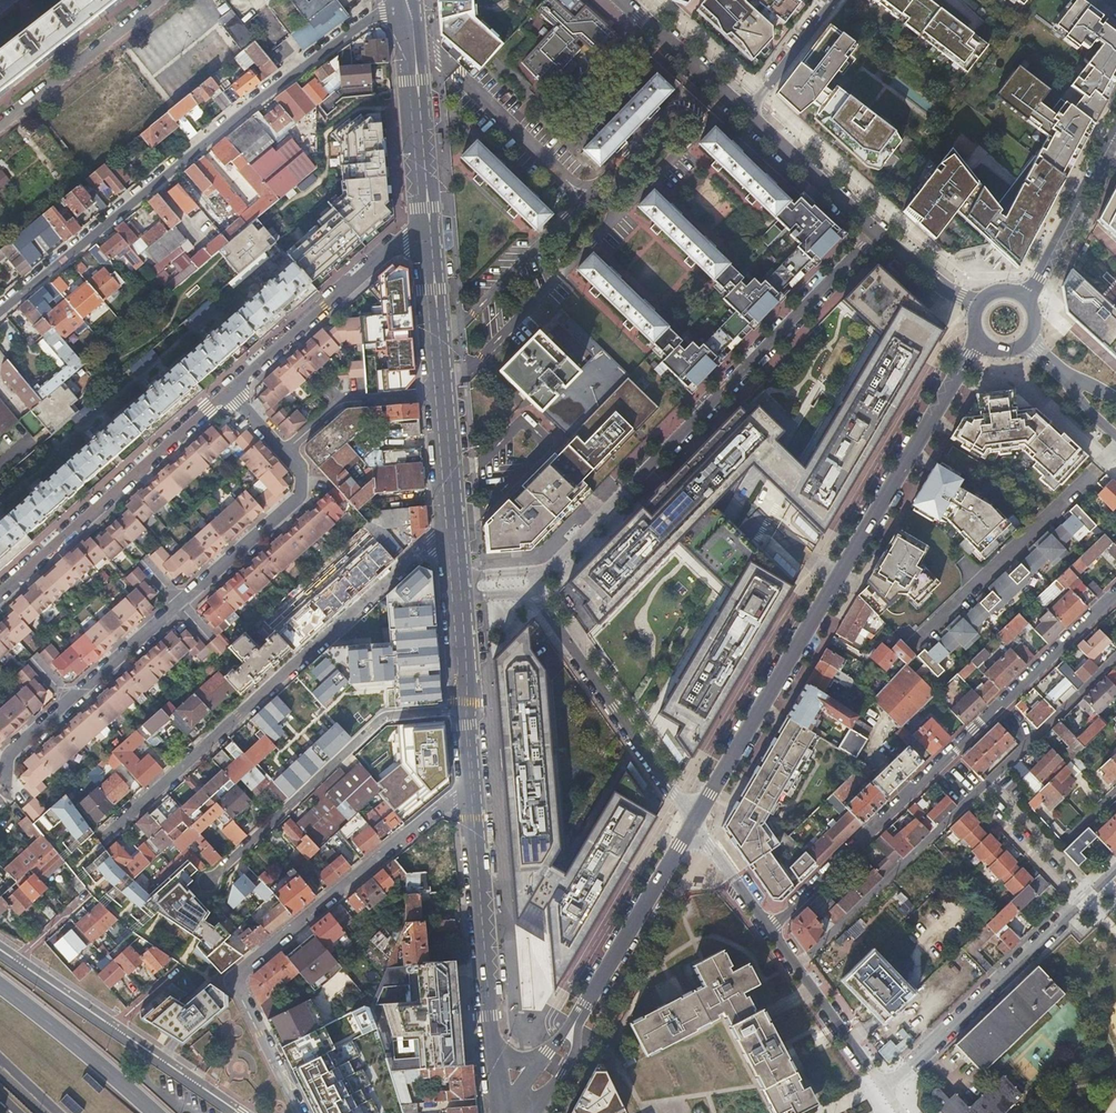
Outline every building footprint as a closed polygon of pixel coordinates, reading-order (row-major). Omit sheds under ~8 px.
[(15,81),(104,11),(118,0),(69,0),(1,54),(0,55),(0,93),(15,81)] [(291,34),(332,0),(266,0),(265,1),(291,34)] [(336,0),(332,0),(291,34),(303,51),(332,29),(348,16),(336,0)] [(439,35),(478,71),(502,45),(473,18),(472,0),(436,0),(439,35)] [(536,9),(535,10),(554,27),(521,64),(539,83),(543,86),(543,85),(540,82),(553,68),(559,73),(580,49),(575,44),(578,41),(601,61),(602,60),(601,60),(619,40),(620,41),(621,39),(579,1),(577,2),(568,12),(564,8),(571,0),(545,0),(536,9)] [(564,8),(568,12),(577,2),(575,0),(571,0),(564,8)] [(699,7),(755,58),(771,40),(771,28),(765,22),(759,16),(744,3),(742,0),(705,0),(699,7)] [(775,18),(784,24),(800,3),(796,0),(754,0),(753,1),(764,9),(775,18)] [(892,10),(900,16),(901,14),(908,19),(906,21),(915,28),(912,31),(967,73),(987,46),(928,0),(872,0),(889,13),(892,10)] [(1065,178),(1095,121),(1115,82),(1115,28),(1080,0),(1075,0),(1055,26),(1066,34),(1062,39),(1076,49),(1080,44),(1087,49),(1093,41),(1095,42),(1096,41),(1101,45),(1069,86),(1081,96),(1072,108),(1060,99),(1050,111),(1039,104),(1049,90),(1017,66),(994,96),(1050,139),(1043,151),(1039,150),(1036,156),(1065,178)] [(759,16),(765,22),(775,18),(764,9),(759,16)] [(231,12),(221,19),(238,42),(248,34),(231,12)] [(797,116),(813,103),(819,108),(815,115),(868,164),(877,166),(879,162),(883,165),(900,142),(894,132),(836,87),(831,93),(824,88),(856,46),(829,25),(775,95),(797,116)] [(369,64),(387,62),(385,33),(380,27),(375,28),(376,42),(363,43),(365,64),(369,64)] [(278,70),(255,40),(244,49),(263,74),(257,78),(261,82),(278,70)] [(350,53),(349,45),(337,53),(337,57),(338,67),(350,65),(349,55),(350,53)] [(338,67),(337,57),(315,73),(321,81),(338,68),(338,67)] [(372,95),(369,64),(365,64),(350,65),(338,67),(338,68),(340,87),(336,90),(333,93),(318,105),(327,116),(337,108),(335,105),(342,97),(372,95)] [(232,105),(258,84),(250,74),(234,87),(229,80),(230,78),(222,68),(211,77),(218,87),(225,95),(232,105)] [(595,169),(671,90),(656,76),(639,93),(634,88),(627,95),(632,100),(606,127),(601,122),(595,129),(600,134),(580,154),(595,169)] [(218,87),(211,77),(189,95),(196,104),(218,87)] [(302,89),(316,106),(318,105),(333,93),(329,89),(325,92),(314,79),(302,89)] [(279,105),(296,125),(306,116),(309,119),(316,112),(316,106),(302,89),(297,83),(274,100),(279,105)] [(196,104),(189,95),(168,112),(175,122),(190,110),(197,119),(204,113),(196,104)] [(228,109),(232,105),(225,95),(219,99),(228,109)] [(274,142),(280,137),(277,132),(282,129),(284,131),(287,128),(289,130),(296,125),(279,105),(264,118),(259,112),(252,117),(274,142)] [(178,125),(175,122),(168,112),(142,134),(152,146),(178,125)] [(293,263),(311,283),(359,240),(365,247),(380,234),(374,228),(390,214),(385,175),(380,114),(366,115),(362,118),(360,115),(351,122),(349,119),(333,132),(339,140),(342,182),(345,181),(346,197),(340,201),(335,195),(328,203),(332,208),(317,222),(322,227),(312,236),(310,234),(287,255),(293,263)] [(306,116),(296,125),(301,131),(311,122),(309,119),(306,116)] [(227,137),(248,163),(274,142),(252,117),(242,125),(227,137)] [(190,140),(198,133),(188,120),(179,127),(190,140)] [(778,220),(793,205),(788,200),(773,186),(762,175),(739,153),(728,143),(713,128),(698,145),(715,161),(711,166),(718,173),(723,168),(748,193),(744,198),(751,205),(756,200),(778,221),(778,220)] [(241,217),(249,226),(257,219),(280,199),(266,184),(248,163),(227,137),(212,149),(226,165),(230,162),(262,198),(244,213),(244,212),(246,210),(244,207),(244,205),(231,190),(231,187),(211,164),(208,163),(203,157),(195,163),(228,202),(241,217)] [(266,184),(280,199),(302,181),(278,154),(287,146),(280,137),(274,142),(248,163),(266,184)] [(728,143),(739,153),(742,150),(731,140),(728,143)] [(554,218),(476,142),(461,158),(478,174),(473,178),(480,185),(485,181),(507,201),(502,207),(509,214),(514,209),(539,233),(554,218)] [(990,243),(1017,268),(1020,262),(1062,183),(1065,178),(1036,156),(1034,155),(995,206),(963,165),(971,155),(955,143),(902,212),(930,237),(955,205),(983,230),(980,234),(990,243)] [(130,179),(112,158),(104,164),(122,186),(130,179)] [(217,211),(228,202),(195,163),(185,171),(217,211)] [(119,197),(126,191),(122,186),(104,164),(85,180),(92,190),(104,179),(119,197)] [(10,181),(0,169),(0,187),(1,189),(10,181)] [(762,175),(773,186),(776,183),(765,172),(762,175)] [(193,196),(198,191),(185,176),(179,182),(193,196)] [(100,213),(107,207),(92,190),(85,180),(62,199),(76,216),(92,203),(100,213)] [(1096,221),(1105,229),(1115,239),(1115,184),(1096,221)] [(717,283),(732,268),(726,263),(712,249),(701,239),(678,217),(667,207),(652,192),(637,207),(655,224),(651,229),(658,235),(662,231),(688,256),(684,261),(691,268),(695,263),(717,284),(717,283)] [(171,228),(173,227),(180,221),(158,194),(149,202),(171,228)] [(789,230),(795,224),(813,206),(802,196),(793,205),(778,220),(789,230)] [(667,207),(678,217),(681,214),(670,203),(667,207)] [(64,222),(52,206),(42,215),(64,243),(81,229),(71,217),(64,222)] [(772,299),(776,303),(789,290),(785,286),(804,267),(808,271),(815,264),(811,260),(814,256),(819,260),(827,252),(822,248),(828,243),(832,247),(843,235),(813,206),(795,224),(797,226),(790,234),(800,244),(761,285),(759,287),(772,299)] [(64,243),(42,215),(24,230),(0,249),(0,260),(5,256),(22,277),(43,259),(41,256),(50,249),(52,252),(64,243)] [(220,234),(228,243),(249,226),(241,217),(220,234)] [(228,243),(218,252),(238,274),(275,242),(257,219),(249,226),(228,243)] [(120,234),(130,246),(139,239),(124,222),(116,229),(120,234)] [(130,246),(139,256),(168,231),(160,222),(139,239),(130,246)] [(144,263),(170,293),(218,252),(228,243),(220,234),(204,248),(205,250),(180,270),(173,262),(190,248),(173,227),(171,228),(168,231),(139,256),(144,263)] [(102,264),(104,264),(118,253),(122,257),(125,254),(138,269),(144,263),(139,256),(130,246),(120,234),(101,249),(97,244),(90,250),(102,264)] [(701,239),(712,249),(715,246),(704,236),(701,239)] [(827,252),(832,247),(828,243),(822,248),(827,252)] [(43,259),(52,252),(50,249),(41,256),(43,259)] [(635,326),(656,347),(671,331),(652,313),(641,302),(618,280),(607,269),(592,255),(577,270),(595,287),(589,292),(596,298),(601,293),(628,319),(623,324),(630,331),(635,326)] [(73,265),(81,274),(87,269),(80,259),(73,265)] [(259,341),(317,289),(311,283),(293,263),(236,313),(253,334),(259,341)] [(881,336),(801,470),(785,498),(791,504),(798,511),(822,534),(946,327),(928,311),(877,264),(841,300),(881,336)] [(86,281),(103,300),(119,287),(120,285),(123,282),(115,273),(112,275),(103,266),(86,281)] [(607,269),(618,280),(621,277),(610,266),(607,269)] [(406,390),(405,378),(415,377),(409,308),(406,271),(393,267),(368,288),(378,299),(379,306),(369,307),(370,316),(360,317),(363,344),(375,343),(376,350),(386,349),(387,369),(376,370),(378,392),(406,390)] [(698,348),(697,349),(710,363),(714,367),(727,354),(723,350),(742,330),(746,334),(753,327),(749,323),(753,319),(757,323),(770,309),(766,305),(746,285),(741,280),(743,278),(733,268),(732,268),(717,283),(727,293),(722,298),(736,310),(698,348)] [(1066,314),(1076,323),(1115,360),(1115,311),(1070,270),(1063,283),(1061,287),(1066,314)] [(59,276),(51,282),(62,295),(66,300),(82,318),(103,300),(86,281),(78,288),(74,292),(68,296),(65,292),(69,289),(59,276)] [(766,305),(772,299),(759,287),(761,285),(753,278),(746,285),(766,305)] [(44,306),(35,295),(29,300),(39,311),(44,306)] [(641,302),(652,313),(654,310),(644,299),(641,302)] [(19,308),(43,336),(53,328),(44,318),(39,311),(29,300),(19,308)] [(53,328),(61,337),(83,319),(82,318),(66,300),(44,318),(53,328)] [(626,378),(628,376),(562,310),(554,318),(592,355),(577,371),(546,342),(552,336),(542,326),(536,332),(499,371),(539,410),(541,408),(569,436),(626,378)] [(253,334),(236,313),(179,364),(196,384),(253,334)] [(346,326),(335,327),(341,342),(347,341),(347,344),(362,343),(360,318),(345,319),(346,326)] [(753,327),(757,323),(753,319),(749,323),(753,327)] [(322,329),(311,338),(328,357),(339,348),(337,346),(341,342),(335,327),(329,332),(327,334),(325,332),(322,329)] [(66,366),(74,374),(85,365),(61,337),(53,328),(43,336),(42,337),(66,366)] [(681,341),(671,331),(656,347),(666,356),(661,362),(687,387),(691,382),(695,386),(709,372),(704,369),(684,349),(678,344),(681,341)] [(311,338),(298,351),(315,370),(316,371),(329,359),(328,357),(311,338)] [(710,363),(697,349),(698,348),(691,341),(684,349),(704,369),(710,363)] [(298,351),(287,360),(304,379),(315,370),(298,351)] [(1,374),(30,411),(42,401),(32,389),(7,359),(2,364),(1,374)] [(287,360),(274,372),(290,391),(291,393),(305,380),(304,379),(287,360)] [(355,362),(357,377),(364,376),(363,361),(355,362)] [(349,378),(357,377),(355,362),(347,362),(348,369),(349,378)] [(196,384),(179,364),(122,415),(139,435),(145,441),(202,391),(196,384)] [(32,389),(42,401),(62,384),(74,374),(66,366),(41,388),(38,384),(32,389)] [(336,379),(349,378),(348,369),(336,370),(336,379)] [(274,372),(263,382),(266,386),(268,388),(266,391),(257,398),(268,411),(277,403),(290,391),(274,372)] [(658,407),(626,378),(569,436),(482,527),(484,552),(540,547),(594,492),(582,481),(592,470),(595,473),(658,407)] [(691,391),(695,386),(691,382),(687,387),(691,391)] [(62,384),(42,401),(30,411),(50,435),(78,411),(73,404),(79,400),(62,384)] [(1046,424),(1049,421),(1034,408),(1016,410),(1013,390),(976,395),(979,415),(962,417),(951,436),(985,456),(987,452),(999,451),(998,445),(1006,444),(1007,450),(1017,449),(1017,445),(1021,444),(1033,453),(1030,456),(1035,461),(1031,464),(1041,474),(1038,477),(1049,488),(1056,481),(1059,484),(1086,456),(1071,442),(1069,444),(1067,441),(1068,439),(1062,433),(1059,436),(1046,424)] [(18,422),(0,400),(0,437),(18,422)] [(268,411),(266,413),(271,419),(282,408),(277,403),(268,411)] [(377,454),(421,449),(418,419),(417,403),(368,408),(369,424),(396,421),(397,434),(376,437),(377,454)] [(677,540),(684,549),(721,513),(751,465),(773,442),(784,430),(758,404),(748,413),(739,404),(566,582),(581,596),(585,592),(590,596),(583,603),(597,623),(677,540)] [(282,408),(271,419),(287,438),(306,421),(296,410),(289,416),(282,408)] [(319,468),(346,444),(369,424),(368,408),(349,409),(303,450),(319,468)] [(139,435),(122,415),(64,465),(82,485),(139,435)] [(216,431),(212,427),(201,436),(218,455),(235,440),(240,435),(229,423),(221,431),(218,433),(216,431)] [(346,444),(357,456),(370,469),(373,469),(373,467),(369,424),(346,444)] [(252,436),(246,430),(240,435),(235,440),(240,446),(252,436)] [(218,455),(201,436),(191,446),(208,465),(219,456),(218,455)] [(257,442),(252,436),(240,446),(246,453),(257,442)] [(259,441),(257,442),(246,453),(240,458),(249,468),(269,451),(259,441)] [(785,498),(801,470),(799,467),(795,464),(781,450),(776,445),(773,442),(751,465),(756,470),(783,496),(785,498)] [(346,498),(357,510),(375,493),(374,479),(362,490),(343,468),(357,456),(346,444),(319,468),(336,487),(346,498)] [(208,465),(191,446),(177,458),(195,478),(209,466),(208,465)] [(278,461),(269,451),(249,468),(258,479),(259,478),(278,461)] [(195,478),(177,458),(164,470),(182,490),(195,478)] [(288,472),(278,461),(259,478),(268,489),(279,500),(291,489),(281,478),(288,472)] [(374,479),(375,493),(411,490),(424,489),(422,462),(373,467),(373,469),(374,479)] [(958,474),(940,463),(931,477),(930,479),(933,481),(929,489),(922,485),(916,495),(920,497),(912,510),(930,521),(935,514),(946,520),(959,533),(961,531),(966,537),(964,539),(983,559),(1015,529),(995,509),(993,511),(988,505),(981,512),(977,509),(981,501),(952,484),(958,474)] [(82,485),(64,465),(7,515),(25,535),(82,485)] [(182,490),(164,470),(150,482),(168,502),(182,490)] [(1097,482),(1103,488),(1112,479),(1106,474),(1097,482)] [(931,477),(928,475),(922,485),(929,489),(933,481),(930,479),(931,477)] [(1097,494),(1111,508),(1115,504),(1115,483),(1112,479),(1103,488),(1097,494)] [(137,494),(154,513),(155,514),(168,502),(150,482),(137,494)] [(317,503),(334,523),(345,513),(338,505),(346,498),(336,487),(317,503)] [(262,495),(272,506),(279,500),(268,489),(262,495)] [(246,491),(236,500),(253,519),(263,510),(255,501),(246,491)] [(125,504),(124,505),(129,510),(142,524),(154,513),(137,494),(130,499),(132,501),(127,506),(125,504)] [(255,501),(263,510),(265,512),(272,506),(262,495),(255,501)] [(236,500),(222,512),(241,533),(242,533),(247,528),(245,526),(248,524),(253,519),(236,500)] [(988,505),(981,501),(977,509),(981,512),(988,505)] [(303,515),(321,536),(335,524),(334,523),(317,503),(303,515)] [(393,528),(409,545),(428,528),(426,506),(377,510),(377,515),(373,519),(382,529),(393,528)] [(1032,553),(1026,559),(1035,570),(1047,559),(1053,566),(1066,553),(1060,547),(1082,526),(1089,533),(1096,526),(1078,507),(1073,511),(1071,509),(1063,516),(1066,520),(1061,525),(1056,530),(1053,527),(1044,535),(1048,538),(1040,546),(1037,542),(1029,550),(1032,553)] [(142,524),(129,510),(123,516),(124,518),(119,522),(117,520),(117,521),(134,540),(146,529),(142,524)] [(222,512),(209,524),(226,544),(231,539),(233,537),(235,539),(241,533),(222,512)] [(721,513),(684,549),(701,564),(726,586),(728,588),(756,548),(753,545),(727,519),(721,513)] [(31,542),(25,535),(7,515),(0,521),(0,569),(31,542)] [(290,527),(308,548),(321,536),(303,515),(290,527)] [(365,526),(375,538),(394,559),(403,551),(382,529),(373,519),(365,526)] [(134,540),(117,521),(106,530),(123,550),(134,540)] [(209,524),(195,537),(214,558),(220,552),(218,550),(221,548),(226,544),(209,524)] [(369,544),(375,538),(365,526),(349,540),(346,543),(351,549),(343,556),(338,550),(331,557),(350,579),(367,564),(355,551),(360,547),(366,542),(369,544)] [(903,528),(898,526),(897,528),(893,535),(896,537),(900,530),(902,531),(903,528)] [(294,560),(308,548),(290,527),(276,539),(294,560)] [(123,550),(106,530),(108,533),(102,537),(100,535),(94,541),(106,555),(111,560),(123,550)] [(888,544),(857,595),(872,610),(878,616),(893,602),(890,599),(896,594),(906,594),(916,605),(939,583),(923,567),(919,569),(914,566),(917,560),(926,545),(902,531),(900,530),(896,537),(893,535),(888,544)] [(1103,533),(1084,552),(1092,561),(1107,548),(1115,558),(1115,546),(1113,543),(1103,533)] [(1048,538),(1044,535),(1037,542),(1040,546),(1048,538)] [(94,541),(89,536),(91,538),(85,543),(83,541),(77,547),(94,566),(106,555),(94,541)] [(195,537),(182,549),(199,568),(204,563),(206,561),(208,563),(214,558),(195,537)] [(281,572),(294,560),(276,539),(263,552),(280,571),(281,572)] [(63,559),(80,578),(94,566),(77,547),(78,549),(72,554),(71,552),(63,559)] [(161,547),(154,553),(150,557),(155,563),(166,552),(161,547)] [(762,553),(756,548),(728,588),(658,712),(676,723),(681,726),(675,736),(690,758),(793,583),(762,553)] [(199,568),(182,549),(171,558),(176,565),(182,571),(188,577),(199,568)] [(171,558),(166,552),(155,563),(160,568),(171,558)] [(269,581),(280,571),(263,552),(252,561),(269,581)] [(1092,561),(1084,552),(1068,567),(1077,576),(1092,561)] [(165,575),(176,565),(171,558),(160,568),(165,575)] [(50,571),(67,590),(80,578),(63,559),(56,565),(58,567),(52,572),(50,571)] [(1013,572),(1009,576),(1020,588),(1028,581),(1025,579),(1035,570),(1026,559),(1021,564),(1017,561),(1010,569),(1013,572)] [(917,560),(914,566),(919,569),(923,567),(917,560)] [(256,593),(270,581),(269,581),(252,561),(238,573),(256,593)] [(171,581),(182,571),(176,565),(165,575),(171,581)] [(395,642),(328,648),(325,651),(328,655),(314,668),(311,664),(296,677),(321,705),(334,694),(337,698),(358,678),(392,676),(393,683),(398,682),(400,707),(437,704),(435,686),(441,686),(432,585),(427,586),(426,569),(418,566),(390,591),(393,616),(388,617),(389,629),(394,629),(395,642)] [(126,578),(132,584),(143,573),(138,567),(126,578)] [(1077,576),(1068,567),(1041,593),(1036,598),(1042,603),(1056,589),(1060,593),(1069,584),(1073,588),(1073,589),(1071,588),(1067,592),(1068,593),(1049,611),(1065,627),(1096,596),(1086,586),(1077,576)] [(36,583),(53,602),(67,590),(50,571),(49,571),(51,573),(45,578),(43,577),(36,583)] [(132,584),(137,589),(148,579),(143,573),(132,584)] [(245,602),(256,593),(238,573),(228,582),(245,602)] [(1006,573),(998,581),(1001,584),(1009,576),(1006,573)] [(989,589),(992,592),(1003,605),(1020,588),(1009,576),(1001,584),(998,581),(989,589)] [(148,579),(137,589),(143,595),(154,585),(148,579)] [(1093,580),(1086,586),(1096,596),(1103,590),(1093,580)] [(245,602),(228,582),(218,592),(234,611),(235,611),(245,602)] [(39,614),(53,602),(36,583),(29,590),(30,592),(24,597),(23,595),(22,595),(39,614)] [(148,602),(160,592),(154,585),(143,595),(148,602)] [(137,589),(126,598),(143,617),(148,612),(154,607),(148,602),(143,595),(137,589)] [(234,611),(218,592),(212,596),(207,601),(212,607),(218,614),(223,620),(224,620),(234,611)] [(980,604),(975,609),(984,619),(994,610),(996,612),(1003,605),(992,592),(988,597),(985,593),(977,601),(980,604)] [(27,626),(40,615),(39,614),(22,595),(16,601),(18,603),(12,608),(11,606),(10,606),(15,611),(27,626)] [(872,610),(857,595),(844,618),(861,628),(872,610)] [(126,598),(112,610),(131,631),(137,626),(135,624),(138,622),(143,617),(126,598)] [(201,617),(207,624),(218,614),(212,607),(201,617)] [(961,623),(957,627),(972,644),(979,637),(973,630),(984,619),(975,609),(969,615),(966,612),(958,620),(961,623)] [(112,610),(99,622),(116,641),(121,637),(123,635),(125,637),(131,631),(112,610)] [(1047,644),(1065,627),(1049,611),(1048,610),(1039,618),(1043,621),(1034,630),(1047,644)] [(32,631),(27,626),(15,611),(8,617),(10,619),(5,624),(3,622),(2,622),(20,642),(32,631)] [(212,630),(223,620),(218,614),(207,624),(212,630)] [(1028,624),(1019,614),(997,635),(1007,645),(1028,624)] [(265,621),(262,618),(261,619),(256,624),(258,627),(265,621)] [(861,628),(844,618),(835,633),(852,643),(857,634),(862,637),(866,631),(861,628)] [(880,628),(884,623),(881,619),(876,625),(880,628)] [(212,630),(218,636),(227,628),(229,626),(224,620),(223,620),(212,630)] [(958,620),(950,627),(953,630),(957,627),(961,623),(958,620)] [(20,642),(2,622),(0,624),(0,641),(9,651),(20,642)] [(99,622),(85,634),(104,655),(110,650),(108,648),(111,646),(116,641),(99,622)] [(527,624),(493,661),(494,672),(497,672),(498,682),(495,683),(498,722),(511,721),(512,726),(506,726),(506,737),(512,736),(513,741),(500,742),(515,925),(528,903),(542,912),(545,906),(553,991),(601,911),(598,909),(601,905),(604,906),(646,834),(644,833),(649,825),(651,826),(651,825),(656,817),(641,808),(645,801),(625,771),(565,872),(551,864),(559,849),(544,670),(530,650),(527,624)] [(972,644),(957,627),(953,630),(950,627),(942,635),(945,638),(940,644),(949,653),(960,643),(966,650),(972,644)] [(184,644),(195,634),(189,628),(178,638),(184,644)] [(1090,640),(1101,651),(1111,641),(1100,630),(1097,633),(1095,635),(1090,640)] [(162,641),(179,660),(189,651),(184,644),(178,638),(173,632),(162,641)] [(241,695),(291,650),(274,632),(265,640),(267,642),(260,648),(246,633),(229,648),(243,664),(235,671),(233,669),(224,677),(236,689),(241,695)] [(72,647),(89,665),(93,661),(96,659),(98,661),(104,655),(85,634),(72,647)] [(189,651),(200,641),(195,634),(184,644),(189,651)] [(855,658),(859,651),(833,635),(829,643),(855,658)] [(1007,645),(997,635),(993,639),(1006,653),(989,669),(985,665),(985,661),(991,655),(984,648),(971,660),(977,666),(990,679),(1000,690),(1026,664),(1010,648),(1007,645)] [(223,654),(228,649),(218,636),(212,641),(223,654)] [(897,656),(905,663),(906,663),(914,654),(900,639),(893,648),(890,651),(897,656)] [(1097,654),(1101,651),(1090,640),(1087,643),(1084,640),(1077,646),(1086,656),(1093,650),(1097,654)] [(9,651),(0,641),(0,659),(9,651)] [(151,651),(169,670),(179,661),(179,660),(162,641),(151,651)] [(194,657),(206,647),(200,641),(189,651),(194,657)] [(217,659),(223,654),(212,641),(206,647),(217,659)] [(885,670),(897,656),(890,651),(885,646),(881,643),(870,656),(885,670)] [(1012,646),(1010,648),(1026,664),(1034,657),(1020,643),(1014,648),(1012,646)] [(45,661),(56,650),(51,644),(40,655),(45,661)] [(925,656),(921,660),(937,677),(944,670),(938,664),(949,653),(940,644),(935,649),(931,646),(923,654),(925,656)] [(78,675),(89,665),(72,647),(61,656),(66,662),(72,669),(78,675)] [(826,648),(819,659),(845,675),(850,678),(856,666),(826,648)] [(61,656),(56,650),(45,661),(50,666),(61,656)] [(158,679),(169,670),(151,651),(141,660),(158,679)] [(55,672),(66,662),(61,656),(50,666),(55,672)] [(819,659),(805,683),(821,693),(830,699),(845,675),(819,659)] [(1083,683),(1098,668),(1089,659),(1082,665),(1074,673),(1078,678),(1083,683)] [(145,692),(159,680),(158,679),(141,660),(127,672),(144,691),(145,692)] [(977,666),(971,660),(957,673),(963,679),(977,666)] [(61,679),(72,669),(66,662),(55,672),(61,679)] [(208,675),(216,668),(212,663),(204,671),(208,675)] [(905,663),(872,699),(893,720),(888,726),(895,734),(896,733),(903,726),(936,694),(906,663),(905,663)] [(16,675),(22,681),(33,671),(28,665),(16,675)] [(1112,670),(1109,673),(1105,676),(1115,687),(1115,674),(1112,670)] [(22,681),(26,687),(27,686),(38,676),(33,671),(22,681)] [(134,701),(144,691),(127,672),(117,681),(134,701)] [(195,694),(211,711),(236,689),(224,677),(220,672),(195,694)] [(38,676),(27,686),(32,693),(44,683),(38,676)] [(1072,685),(1071,684),(1069,682),(1063,676),(1051,687),(1041,697),(1043,698),(1055,710),(1059,706),(1055,702),(1059,699),(1061,701),(1066,696),(1064,694),(1072,685)] [(1076,689),(1083,683),(1078,678),(1071,684),(1072,685),(1076,689)] [(1000,690),(990,679),(976,693),(986,703),(993,695),(1000,690)] [(121,714),(135,702),(134,701),(117,681),(103,693),(121,714)] [(38,699),(49,689),(44,683),(32,693),(38,699)] [(849,729),(855,718),(857,716),(830,699),(821,693),(805,683),(786,717),(809,731),(821,710),(849,729)] [(1090,691),(1105,707),(1113,699),(1098,684),(1090,691)] [(26,687),(16,696),(33,715),(38,710),(44,705),(38,699),(32,693),(27,686),(26,687)] [(973,689),(951,710),(965,724),(986,703),(976,693),(973,689)] [(1097,714),(1105,707),(1090,691),(1083,699),(1091,707),(1097,714)] [(107,726),(121,714),(103,693),(89,705),(107,726)] [(171,718),(186,734),(211,711),(195,694),(177,710),(170,702),(162,708),(171,718)] [(16,696),(2,708),(21,729),(22,728),(27,724),(25,722),(28,719),(33,715),(16,696)] [(278,698),(253,721),(265,734),(270,740),(281,729),(277,724),(291,711),(278,698)] [(1021,700),(1015,706),(1037,728),(1055,710),(1043,698),(1038,703),(1028,713),(1026,711),(1029,708),(1021,700)] [(1091,707),(1083,699),(1078,703),(1087,712),(1091,707)] [(76,718),(94,738),(107,726),(89,705),(76,718)] [(6,739),(10,735),(13,732),(15,734),(21,729),(2,708),(0,710),(0,733),(6,739)] [(171,718),(162,708),(150,719),(138,730),(143,736),(144,737),(145,738),(146,740),(155,733),(171,718)] [(1099,716),(1076,739),(1084,747),(1107,724),(1099,716)] [(809,731),(786,717),(780,727),(782,728),(780,731),(778,730),(754,770),(739,795),(769,812),(782,791),(787,794),(820,737),(809,731)] [(62,730),(80,750),(94,738),(76,718),(62,730)] [(838,748),(856,758),(866,739),(866,738),(871,728),(855,718),(849,729),(838,748)] [(913,735),(932,755),(951,737),(931,718),(922,726),(920,724),(916,728),(914,727),(912,728),(916,732),(913,735)] [(511,721),(498,722),(500,742),(513,741),(512,736),(506,737),(506,726),(512,726),(511,721)] [(1072,735),(1059,721),(1052,729),(1069,746),(1076,739),(1072,735)] [(393,725),(365,753),(384,778),(398,767),(428,798),(448,786),(442,722),(393,725)] [(974,770),(983,780),(987,776),(982,772),(1015,740),(998,723),(961,758),(974,770)] [(953,735),(961,727),(958,724),(950,731),(953,735)] [(333,725),(274,782),(288,797),(349,741),(333,725)] [(903,726),(896,733),(907,745),(912,741),(907,735),(909,733),(903,726)] [(1051,729),(1044,737),(1054,746),(1061,739),(1051,729)] [(49,742),(67,762),(80,750),(62,730),(49,742)] [(123,764),(127,767),(138,758),(131,751),(145,738),(144,737),(143,736),(138,730),(113,752),(123,764)] [(155,733),(146,740),(155,749),(163,742),(155,733)] [(244,754),(255,766),(257,764),(269,753),(276,746),(270,740),(265,734),(244,754)] [(1046,754),(1029,771),(1038,780),(1044,775),(1057,762),(1063,768),(1065,766),(1067,764),(1061,758),(1042,738),(1036,744),(1046,754)] [(235,758),(242,751),(233,741),(226,748),(235,758)] [(52,773),(53,774),(67,762),(49,742),(35,754),(52,773)] [(922,761),(908,746),(889,764),(886,762),(880,768),(882,771),(871,781),(886,797),(922,761)] [(235,784),(237,783),(241,779),(255,766),(244,754),(235,763),(222,750),(212,759),(222,770),(230,779),(235,784)] [(113,752),(107,758),(117,769),(123,764),(113,752)] [(1067,764),(1070,761),(1071,759),(1066,753),(1061,758),(1067,764)] [(41,782),(52,773),(35,754),(30,758),(24,763),(30,769),(36,776),(39,779),(41,782)] [(130,771),(144,787),(164,769),(149,754),(130,771)] [(1070,761),(1082,773),(1087,768),(1076,755),(1071,759),(1070,761)] [(1115,780),(1115,766),(1109,758),(1100,767),(1106,773),(1102,777),(1107,782),(1109,781),(1113,777),(1115,780)] [(1038,780),(1029,771),(1019,761),(1012,769),(1035,794),(1044,786),(1038,780)] [(1049,781),(1063,796),(1071,789),(1068,786),(1071,783),(1073,781),(1068,775),(1071,773),(1076,778),(1082,773),(1070,761),(1067,764),(1065,766),(1063,768),(1049,781)] [(873,772),(865,763),(859,769),(867,777),(873,772)] [(255,766),(264,775),(266,773),(261,769),(257,764),(255,766)] [(326,797),(350,821),(358,813),(367,804),(382,789),(361,764),(347,776),(326,797)] [(241,779),(251,790),(265,777),(264,775),(255,766),(241,779)] [(313,793),(321,801),(326,797),(347,776),(340,768),(313,793)] [(19,779),(24,786),(36,776),(30,769),(19,779)] [(867,777),(859,769),(833,794),(841,802),(867,777)] [(215,803),(216,802),(220,798),(215,793),(230,779),(222,770),(201,788),(215,803)] [(100,788),(115,804),(130,790),(116,774),(100,788)] [(398,774),(395,777),(405,789),(408,787),(398,774)] [(197,793),(201,788),(189,775),(185,779),(197,793)] [(1044,786),(1049,781),(1044,775),(1038,780),(1044,786)] [(24,786),(30,792),(41,782),(39,779),(36,776),(24,786)] [(284,802),(288,797),(274,782),(273,780),(270,778),(268,780),(270,782),(268,785),(284,802)] [(871,781),(848,803),(846,801),(843,804),(849,811),(862,823),(888,798),(886,797),(871,781)] [(1050,809),(1063,796),(1049,781),(1044,786),(1035,794),(1042,801),(1050,809)] [(30,792),(35,798),(47,788),(41,782),(30,792)] [(224,811),(229,816),(249,797),(237,783),(235,784),(220,798),(216,802),(224,811)] [(96,821),(115,804),(100,788),(81,805),(96,821)] [(204,813),(215,803),(201,788),(197,793),(181,807),(184,811),(189,817),(205,803),(207,806),(202,811),(204,813)] [(411,818),(424,806),(413,792),(398,804),(411,818)] [(67,794),(37,821),(47,834),(62,820),(72,834),(63,843),(72,853),(94,833),(67,794)] [(150,814),(164,830),(184,811),(181,807),(168,794),(161,801),(163,803),(150,814)] [(1033,809),(1042,801),(1035,794),(1027,802),(1033,809)] [(769,812),(739,795),(736,802),(766,819),(769,812)] [(929,832),(949,813),(956,806),(953,802),(947,796),(928,815),(923,820),(922,819),(919,821),(921,823),(923,826),(929,832)] [(298,824),(321,849),(338,832),(350,821),(326,797),(321,801),(298,824)] [(29,804),(40,817),(46,811),(35,798),(29,804)] [(195,822),(191,825),(200,834),(224,811),(216,802),(215,803),(204,813),(195,822)] [(766,819),(736,802),(732,809),(721,826),(749,865),(755,874),(774,901),(781,901),(795,888),(769,851),(780,844),(764,821),(766,819)] [(915,803),(908,810),(914,817),(915,818),(918,820),(924,814),(915,803)] [(29,804),(23,809),(34,822),(40,817),(29,804)] [(402,822),(391,808),(379,817),(391,830),(402,822)] [(164,830),(174,841),(189,827),(191,825),(195,822),(189,817),(184,811),(164,830)] [(849,811),(830,829),(843,842),(862,823),(849,811)] [(1014,898),(1028,883),(1031,881),(1024,872),(1021,874),(1018,871),(1013,866),(1016,863),(1008,854),(1005,857),(1002,854),(997,848),(1000,846),(992,837),(989,839),(986,836),(976,825),(973,822),(976,820),(968,811),(949,828),(961,840),(963,838),(973,849),(970,851),(982,863),(984,861),(989,866),(986,868),(997,880),(1000,878),(1005,883),(1002,885),(1014,898)] [(141,851),(151,862),(173,842),(174,841),(164,830),(150,814),(148,813),(137,823),(157,844),(153,849),(146,842),(138,849),(141,851)] [(350,821),(338,832),(344,839),(345,841),(357,830),(356,827),(359,824),(358,822),(362,818),(358,813),(350,821)] [(1115,847),(1115,813),(1113,816),(1111,814),(1108,817),(1110,818),(1094,834),(1096,836),(1111,852),(1115,847)] [(41,838),(44,835),(34,823),(28,816),(20,823),(30,834),(34,830),(41,838)] [(377,825),(372,830),(380,839),(391,830),(379,817),(374,822),(377,825)] [(237,846),(248,836),(231,818),(220,828),(237,846)] [(320,850),(307,836),(306,837),(291,819),(282,827),(294,840),(291,842),(308,861),(318,852),(320,850)] [(913,847),(925,836),(929,832),(923,826),(921,823),(916,828),(905,838),(913,847)] [(1051,828),(1061,838),(1066,833),(1057,823),(1051,828)] [(197,870),(200,872),(203,870),(207,868),(192,852),(191,853),(186,847),(195,839),(201,845),(206,841),(200,834),(191,825),(189,827),(174,841),(173,842),(188,860),(197,870)] [(352,841),(364,856),(382,841),(380,839),(372,830),(369,826),(352,841)] [(1094,834),(1088,827),(1068,846),(1063,851),(1075,863),(1081,858),(1076,854),(1096,836),(1094,834)] [(843,842),(830,829),(806,853),(818,866),(843,842)] [(894,849),(902,858),(913,847),(905,838),(902,835),(897,841),(887,831),(881,836),(890,845),(891,846),(894,849)] [(321,849),(320,850),(318,852),(323,858),(344,839),(338,832),(321,849)] [(30,869),(48,853),(54,848),(44,835),(41,838),(7,870),(18,881),(30,869)] [(883,877),(884,876),(902,858),(894,849),(891,846),(890,845),(881,836),(873,844),(885,856),(874,867),(883,877)] [(116,863),(133,879),(151,862),(141,851),(132,859),(117,841),(106,850),(116,863)] [(206,841),(201,845),(198,849),(202,852),(210,844),(206,841)] [(214,866),(223,858),(210,844),(202,852),(214,866)] [(45,880),(65,862),(54,848),(48,853),(52,858),(36,872),(45,880)] [(211,963),(222,974),(244,956),(225,942),(231,936),(218,923),(215,926),(205,921),(210,912),(187,887),(193,881),(190,877),(197,870),(188,860),(150,894),(133,879),(116,863),(106,850),(86,870),(96,883),(105,877),(114,886),(108,895),(121,906),(128,899),(139,907),(132,917),(145,927),(158,912),(171,925),(174,923),(186,934),(188,932),(199,940),(196,946),(204,955),(205,962),(209,965),(211,963)] [(449,852),(428,853),(428,887),(450,887),(449,852)] [(806,853),(805,852),(789,867),(800,883),(818,866),(806,853)] [(329,865),(339,877),(351,867),(341,855),(329,865)] [(846,913),(871,889),(883,877),(874,867),(861,855),(856,860),(868,873),(846,895),(837,903),(846,913)] [(394,860),(372,878),(386,896),(388,893),(386,892),(395,884),(394,883),(397,880),(401,881),(406,877),(405,875),(394,860)] [(317,875),(327,886),(339,877),(329,865),(317,875)] [(15,883),(18,881),(7,870),(4,866),(0,870),(0,873),(4,878),(0,882),(0,897),(1,896),(15,883)] [(296,873),(306,885),(313,878),(302,867),(298,871),(296,873)] [(281,903),(292,916),(316,896),(306,885),(296,873),(292,869),(287,873),(292,879),(294,880),(274,896),(281,903)] [(264,872),(258,877),(263,882),(267,888),(273,882),(264,872)] [(33,902),(48,888),(34,874),(19,887),(33,902)] [(233,884),(227,903),(233,909),(254,890),(256,888),(244,874),(233,884)] [(406,877),(406,891),(405,924),(422,922),(420,898),(421,874),(405,875),(406,877)] [(1037,896),(1049,885),(1038,874),(1031,881),(1028,883),(1014,898),(1010,901),(1019,910),(1036,894),(1037,896)] [(386,896),(372,878),(355,892),(366,906),(369,910),(386,896)] [(85,891),(87,889),(80,880),(74,884),(80,891),(82,889),(85,891)] [(267,888),(263,882),(256,888),(254,890),(265,902),(273,894),(267,888)] [(18,915),(33,902),(19,887),(5,901),(10,906),(18,915)] [(823,909),(833,899),(824,890),(815,900),(823,909)] [(833,899),(837,903),(846,895),(842,891),(833,899)] [(366,906),(355,892),(346,899),(357,913),(366,906)] [(10,906),(5,901),(1,896),(0,897),(0,915),(10,906)] [(827,913),(837,903),(833,899),(823,909),(827,913)] [(1019,910),(1010,901),(997,913),(986,924),(994,932),(994,933),(1019,910)] [(118,919),(101,903),(89,914),(105,932),(118,919)] [(260,927),(268,936),(292,916),(281,903),(278,905),(270,912),(273,915),(260,926),(259,926),(260,927)] [(791,930),(806,951),(837,922),(846,913),(837,903),(827,913),(826,913),(827,914),(821,920),(808,907),(797,917),(792,922),(791,930)] [(364,935),(340,904),(329,913),(345,932),(356,945),(364,935)] [(881,910),(890,920),(895,914),(886,905),(881,910)] [(39,913),(48,923),(55,917),(46,907),(39,913)] [(844,930),(853,938),(859,933),(872,920),(863,911),(844,930)] [(1007,923),(1018,934),(1030,921),(1020,911),(1007,923)] [(257,923),(260,926),(273,915),(270,912),(257,923)] [(345,932),(329,913),(310,929),(314,933),(326,948),(333,942),(335,944),(336,942),(335,940),(345,932)] [(105,932),(89,914),(76,925),(77,927),(92,943),(105,932)] [(454,919),(437,921),(439,930),(456,928),(454,919)] [(422,922),(405,924),(402,931),(406,933),(406,937),(411,936),(412,941),(403,942),(405,966),(428,963),(424,922),(422,922)] [(992,934),(994,932),(986,924),(984,926),(992,934)] [(33,936),(22,926),(14,931),(25,943),(33,936)] [(236,935),(250,950),(268,936),(260,927),(259,926),(252,932),(248,929),(244,932),(242,930),(236,935)] [(970,955),(992,934),(984,926),(962,947),(970,955)] [(92,943),(77,927),(72,931),(86,948),(92,943)] [(1003,942),(1010,949),(1015,944),(1020,939),(1008,927),(998,937),(1003,942)] [(382,929),(370,942),(389,962),(397,944),(386,930),(384,932),(382,929)] [(86,948),(72,931),(56,946),(70,962),(86,948)] [(314,933),(285,956),(298,972),(312,988),(340,966),(337,962),(331,954),(326,948),(314,933)] [(854,939),(857,942),(862,936),(859,933),(853,938),(854,939)] [(370,942),(364,935),(356,945),(382,976),(386,967),(389,962),(370,942)] [(857,942),(862,947),(868,942),(862,936),(857,942)] [(1004,955),(1010,949),(1003,942),(997,948),(1004,955)] [(102,946),(98,949),(105,958),(109,954),(102,946)] [(131,946),(115,961),(125,973),(127,975),(143,960),(147,964),(146,966),(153,974),(170,957),(153,946),(141,957),(131,946)] [(813,1101),(805,1085),(803,1085),(798,1076),(771,1024),(770,1023),(766,1016),(762,1008),(756,1011),(745,991),(759,984),(751,969),(748,962),(734,970),(724,949),(692,966),(702,985),(630,1023),(648,1057),(711,1024),(710,1022),(719,1018),(769,1112),(790,1112),(813,1101)] [(285,956),(282,952),(253,976),(251,985),(265,1013),(278,1006),(268,996),(298,972),(285,956)] [(334,952),(331,954),(337,962),(340,959),(334,952)] [(876,1013),(884,1021),(887,1017),(912,994),(878,957),(873,953),(868,958),(862,963),(845,980),(876,1013)] [(974,959),(986,972),(992,966),(980,953),(974,959)] [(831,985),(834,990),(845,980),(862,963),(857,958),(852,963),(849,960),(828,981),(831,985)] [(125,973),(115,961),(98,976),(109,988),(125,973)] [(369,1006),(377,1028),(390,1071),(426,1069),(462,1066),(453,961),(428,963),(405,966),(386,967),(382,976),(369,1006)] [(84,963),(73,973),(80,981),(91,971),(84,963)] [(342,968),(347,975),(351,972),(345,965),(342,968)] [(1064,995),(1037,966),(955,1044),(981,1072),(1064,995)] [(141,1010),(141,1018),(182,1043),(206,1023),(233,1000),(210,984),(186,1005),(164,991),(141,1010)] [(320,994),(312,997),(320,1015),(328,1012),(320,994)] [(308,1000),(268,1019),(281,1047),(321,1028),(308,1000)] [(281,1047),(314,1112),(376,1112),(369,1100),(365,1102),(358,1090),(368,1085),(361,1070),(353,1074),(347,1061),(359,1055),(351,1040),(334,1049),(324,1026),(321,1028),(281,1047)] [(208,1032),(191,1047),(193,1050),(191,1052),(195,1057),(198,1055),(204,1062),(221,1048),(217,1042),(219,1040),(215,1036),(213,1038),(208,1032)] [(632,1054),(625,1058),(627,1062),(622,1065),(624,1068),(636,1062),(632,1054)] [(570,1112),(622,1112),(625,1111),(599,1058),(570,1112)] [(468,1066),(462,1066),(426,1069),(426,1078),(448,1077),(449,1091),(428,1093),(428,1103),(476,1099),(473,1065),(468,1066)] [(982,1106),(1008,1081),(1002,1075),(968,1108),(961,1100),(946,1112),(975,1112),(982,1106)] [(975,1112),(1003,1112),(1021,1095),(1008,1081),(982,1106),(975,1112)] [(942,1112),(946,1112),(961,1100),(955,1093),(949,1098),(940,1089),(938,1088),(936,1087),(933,1088),(932,1091),(931,1094),(933,1096),(941,1105),(938,1109),(942,1112)] [(401,1104),(402,1112),(418,1112),(417,1102),(401,1104)]
